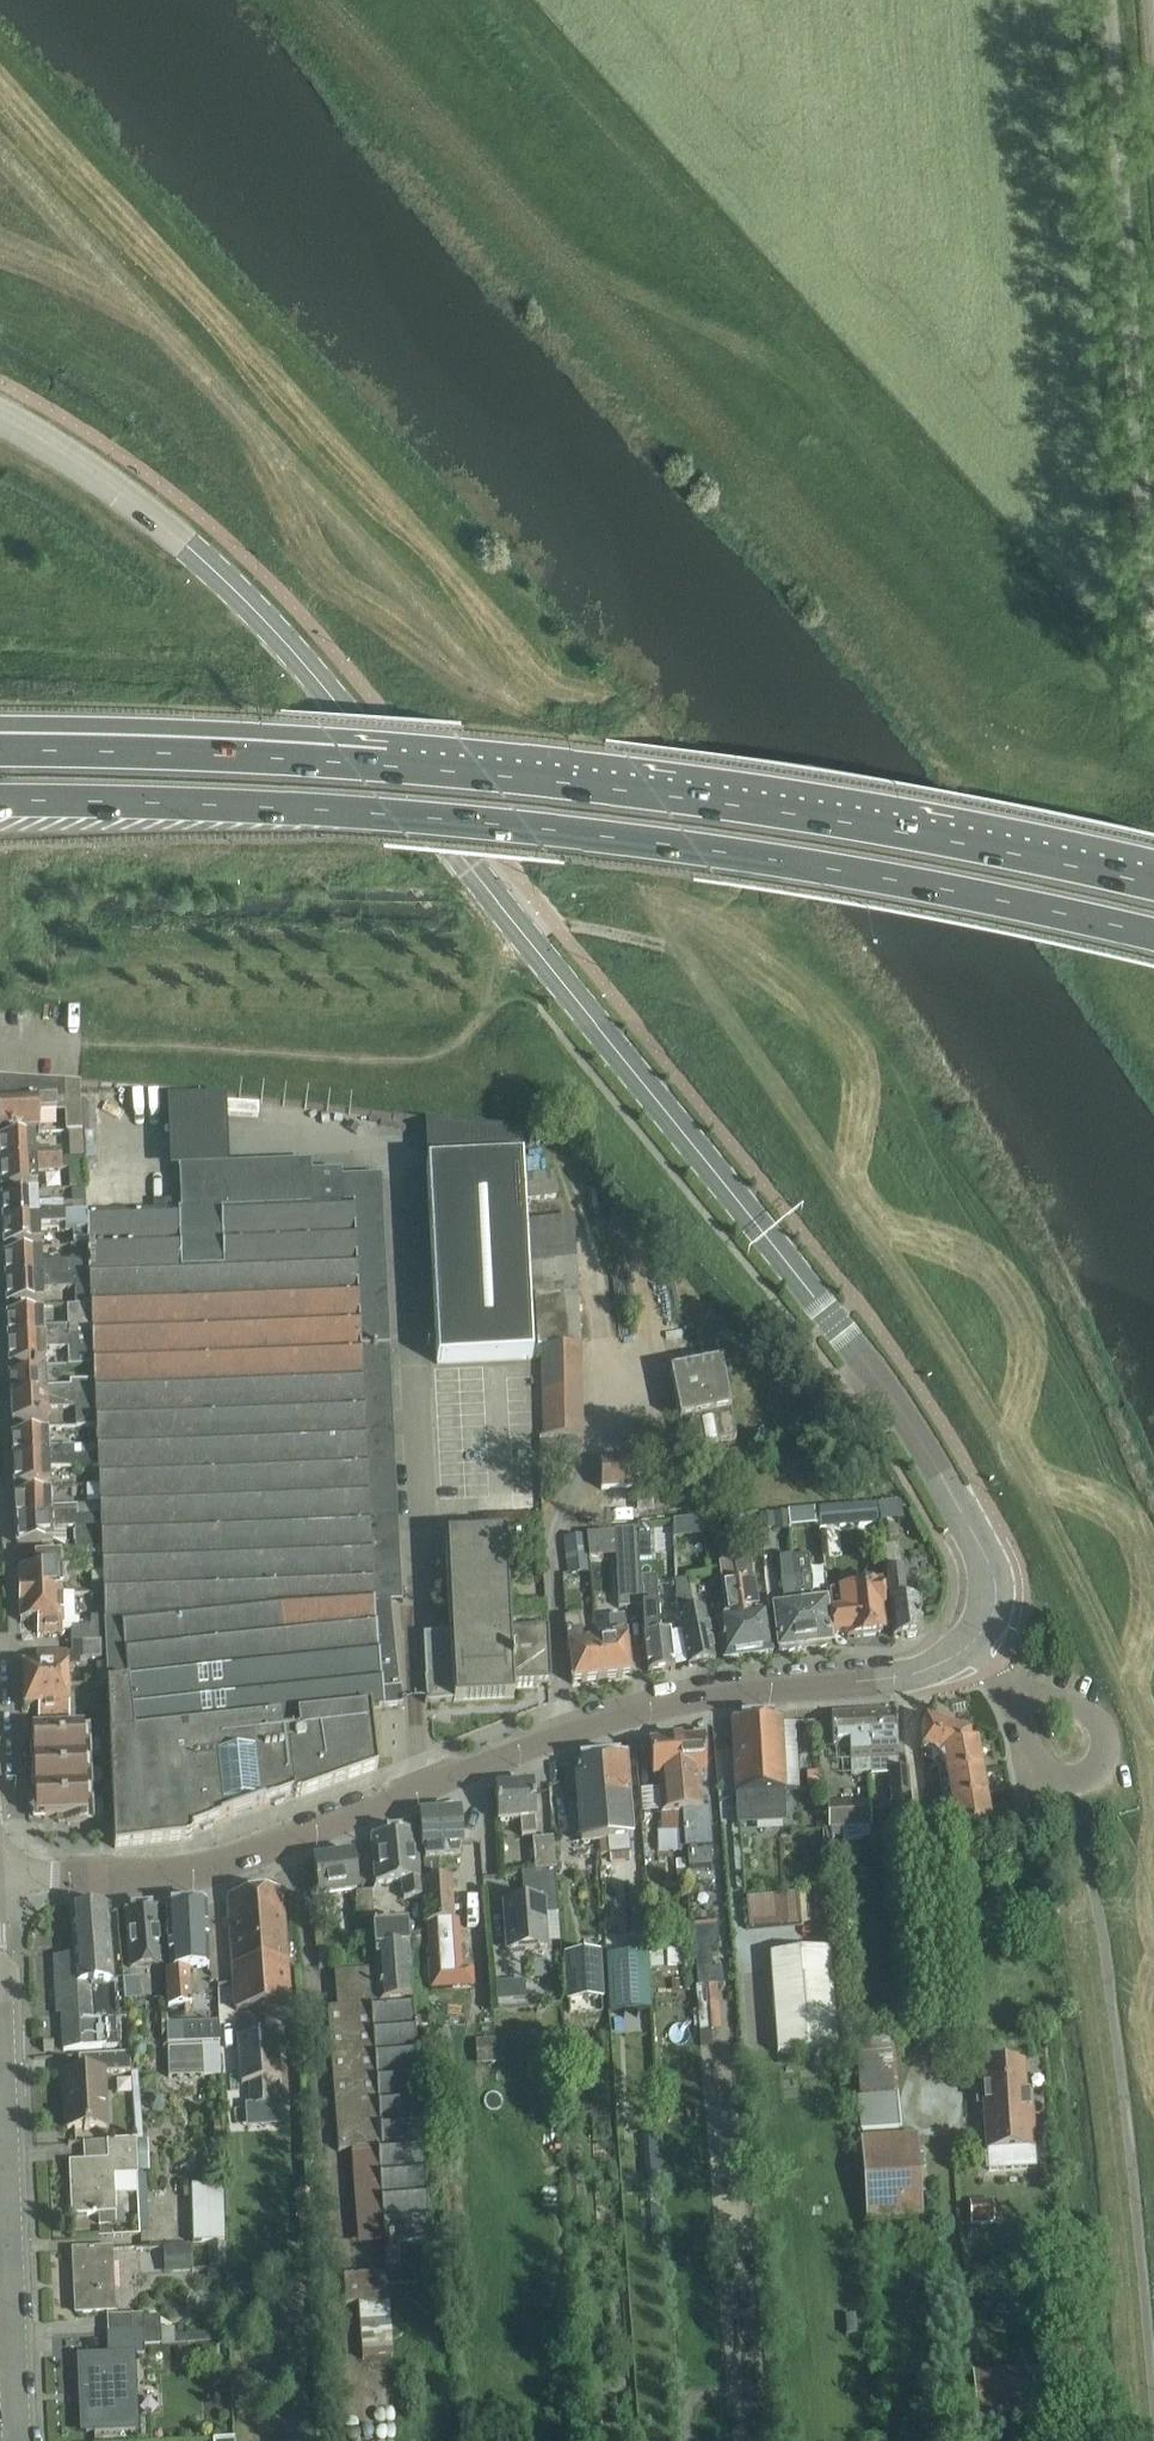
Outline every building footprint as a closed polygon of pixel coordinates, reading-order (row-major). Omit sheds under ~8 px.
[(0,1077),(0,1130),(23,1129),(40,1128),(39,1114),(56,1113),(56,1100),(65,1100),(66,1132),(69,1132),(82,1131),(82,1122),(81,1122),(80,1082),(4,1077),(0,1077)] [(427,1164),(428,1187),(437,1364),(532,1359),(521,1132),(472,1126),(474,1161),(427,1164)] [(82,1131),(69,1132),(70,1159),(83,1158),(82,1131)] [(60,1159),(60,1150),(36,1151),(36,1135),(0,1137),(0,1156),(0,1162),(60,1159)] [(70,1159),(60,1159),(61,1171),(67,1170),(68,1189),(85,1188),(84,1158),(83,1158),(70,1159)] [(60,1159),(0,1162),(2,1188),(38,1186),(38,1172),(61,1171),(60,1159)] [(178,1211),(86,1215),(86,1216),(87,1232),(87,1247),(89,1275),(90,1306),(91,1336),(93,1366),(94,1382),(94,1397),(95,1427),(96,1447),(97,1456),(98,1473),(99,1500),(100,1516),(101,1546),(102,1568),(104,1616),(106,1641),(108,1686),(114,1849),(185,1841),(185,1840),(189,1840),(192,1836),(212,1829),(213,1825),(271,1804),(274,1806),(377,1770),(370,1709),(401,1707),(399,1683),(389,1603),(401,1602),(382,1179),(341,1181),(341,1173),(309,1174),(309,1163),(176,1169),(178,1211)] [(533,1192),(552,1193),(553,1174),(535,1172),(533,1192)] [(26,1194),(2,1195),(3,1220),(63,1218),(62,1203),(39,1204),(39,1194),(26,1194)] [(63,1218),(3,1220),(4,1246),(41,1244),(40,1229),(63,1228),(63,1234),(87,1232),(86,1216),(63,1218)] [(585,1433),(577,1217),(531,1219),(540,1435),(585,1433)] [(41,1252),(5,1254),(6,1279),(89,1275),(87,1247),(70,1248),(71,1265),(41,1267),(41,1252)] [(90,1306),(89,1275),(6,1279),(7,1304),(43,1303),(42,1288),(74,1287),(75,1306),(90,1306)] [(67,1307),(68,1327),(44,1328),(44,1312),(7,1314),(8,1339),(91,1336),(90,1306),(75,1306),(67,1307)] [(93,1366),(91,1336),(8,1339),(10,1364),(45,1363),(44,1347),(69,1346),(70,1367),(93,1366)] [(698,1367),(669,1372),(685,1449),(713,1444),(736,1439),(721,1362),(698,1367)] [(94,1397),(94,1382),(70,1383),(71,1387),(46,1388),(45,1372),(10,1374),(11,1400),(94,1397)] [(95,1427),(94,1397),(11,1400),(12,1425),(48,1423),(47,1410),(75,1408),(75,1427),(95,1427)] [(36,1433),(12,1434),(14,1460),(75,1457),(75,1447),(49,1448),(48,1433),(36,1433)] [(98,1473),(97,1456),(75,1457),(14,1460),(15,1484),(50,1483),(49,1468),(74,1467),(74,1474),(98,1473)] [(600,1464),(599,1465),(601,1488),(601,1489),(602,1489),(639,1487),(639,1486),(638,1463),(638,1462),(637,1462),(600,1464)] [(39,1493),(15,1494),(16,1519),(76,1517),(75,1507),(51,1508),(51,1493),(39,1493)] [(877,1504),(817,1510),(819,1530),(880,1524),(879,1523),(877,1504)] [(774,1513),(775,1522),(787,1522),(787,1513),(774,1513)] [(101,1546),(100,1516),(76,1517),(16,1519),(17,1545),(53,1543),(53,1528),(72,1527),(73,1548),(101,1546)] [(683,1522),(673,1523),(674,1532),(675,1540),(684,1539),(684,1531),(683,1522)] [(618,1610),(642,1608),(640,1562),(639,1538),(638,1531),(614,1532),(618,1610)] [(584,1534),(565,1537),(571,1575),(589,1573),(584,1534)] [(547,1622),(509,1624),(504,1535),(444,1538),(450,1634),(424,1635),(426,1670),(439,1670),(439,1678),(426,1678),(427,1703),(453,1701),(454,1702),(514,1699),(513,1689),(548,1688),(549,1687),(550,1686),(547,1622)] [(649,1537),(639,1538),(640,1562),(651,1561),(649,1537)] [(101,1546),(73,1548),(65,1548),(65,1564),(87,1563),(87,1569),(102,1568),(101,1546)] [(921,1635),(920,1623),(917,1599),(905,1601),(899,1547),(884,1549),(895,1638),(921,1635)] [(733,1559),(733,1560),(737,1583),(748,1656),(772,1653),(766,1612),(758,1614),(757,1614),(757,1613),(748,1557),(748,1556),(733,1559)] [(19,1598),(61,1596),(60,1557),(34,1558),(35,1572),(18,1572),(19,1598)] [(718,1562),(722,1586),(727,1618),(718,1620),(724,1660),(748,1656),(737,1583),(733,1560),(718,1562)] [(808,1560),(796,1561),(806,1649),(830,1646),(826,1605),(813,1607),(808,1560)] [(806,1649),(796,1561),(782,1563),(784,1581),(783,1581),(786,1610),(774,1611),(778,1652),(806,1649)] [(641,1578),(642,1608),(644,1637),(645,1649),(648,1673),(674,1670),(675,1670),(672,1646),(671,1635),(660,1636),(659,1636),(656,1607),(654,1577),(641,1578)] [(686,1577),(675,1579),(676,1604),(682,1633),(681,1633),(683,1643),(688,1667),(715,1661),(710,1638),(708,1627),(704,1610),(693,1612),(690,1601),(686,1577)] [(834,1634),(841,1633),(846,1633),(847,1639),(878,1635),(882,1630),(879,1608),(884,1607),(881,1587),(829,1593),(834,1634)] [(61,1596),(19,1598),(20,1622),(37,1621),(37,1635),(61,1634),(63,1634),(62,1626),(70,1625),(78,1625),(78,1619),(74,1619),(74,1596),(61,1596)] [(106,1641),(104,1616),(91,1617),(91,1624),(70,1625),(71,1642),(106,1641)] [(597,1640),(602,1680),(632,1676),(624,1617),(609,1619),(612,1638),(597,1640)] [(602,1680),(597,1640),(582,1642),(579,1618),(564,1620),(565,1631),(572,1684),(602,1680)] [(22,1667),(23,1688),(68,1686),(67,1667),(67,1666),(68,1666),(85,1665),(85,1661),(85,1660),(106,1659),(106,1641),(71,1642),(71,1653),(71,1654),(67,1654),(67,1653),(67,1652),(66,1652),(36,1654),(36,1666),(22,1667)] [(68,1686),(23,1688),(24,1708),(38,1708),(38,1720),(69,1719),(68,1686)] [(895,1710),(860,1713),(866,1774),(871,1774),(890,1773),(893,1817),(911,1816),(908,1772),(891,1773),(891,1760),(898,1759),(897,1734),(895,1710)] [(106,1712),(92,1712),(93,1727),(107,1726),(106,1712)] [(866,1774),(860,1713),(832,1714),(834,1747),(850,1746),(851,1775),(866,1774)] [(787,1819),(786,1791),(781,1718),(732,1721),(738,1822),(787,1819)] [(932,1754),(970,1744),(969,1734),(925,1721),(921,1735),(921,1751),(932,1754)] [(87,1822),(83,1727),(32,1729),(35,1806),(42,1805),(43,1818),(63,1817),(63,1822),(58,1822),(58,1823),(87,1822)] [(701,1738),(675,1740),(680,1812),(683,1849),(710,1847),(707,1809),(700,1810),(697,1774),(704,1774),(701,1738)] [(680,1812),(675,1740),(650,1742),(653,1778),(657,1778),(660,1813),(680,1812)] [(90,1757),(101,1757),(100,1741),(89,1741),(90,1757)] [(970,1744),(932,1754),(942,1767),(944,1777),(982,1771),(977,1743),(970,1744)] [(624,1756),(600,1759),(608,1840),(609,1854),(629,1851),(628,1839),(628,1838),(631,1838),(624,1756)] [(607,1840),(600,1759),(574,1761),(575,1768),(564,1769),(567,1792),(575,1791),(580,1843),(607,1840)] [(91,1787),(102,1786),(101,1770),(90,1771),(91,1787)] [(982,1771),(944,1777),(949,1805),(986,1799),(982,1771)] [(820,1773),(808,1773),(809,1788),(820,1787),(820,1773)] [(520,1820),(522,1837),(536,1835),(534,1819),(536,1819),(533,1786),(495,1789),(498,1822),(520,1820)] [(93,1822),(103,1821),(103,1799),(92,1800),(93,1822)] [(991,1827),(986,1799),(949,1805),(954,1833),(991,1827)] [(828,1829),(871,1826),(870,1802),(826,1806),(828,1829)] [(424,1850),(424,1862),(460,1860),(459,1848),(461,1848),(459,1815),(421,1817),(423,1850),(424,1850)] [(419,1879),(417,1856),(415,1832),(371,1836),(375,1884),(402,1882),(403,1899),(423,1898),(422,1879),(419,1879)] [(552,1840),(532,1841),(535,1871),(553,1870),(552,1840)] [(351,1857),(314,1862),(317,1880),(315,1880),(315,1885),(317,1885),(319,1896),(336,1894),(353,1892),(355,1921),(372,1920),(370,1892),(356,1894),(351,1857)] [(553,1870),(535,1871),(535,1872),(521,1875),(523,1903),(505,1904),(508,1952),(544,1949),(541,1915),(556,1914),(553,1870)] [(424,1882),(427,1925),(437,1925),(437,1929),(454,1928),(451,1880),(424,1882)] [(832,1891),(747,1899),(749,1927),(834,1919),(832,1891)] [(228,1899),(229,1902),(236,2011),(288,2008),(280,1893),(228,1899)] [(206,1904),(166,1907),(170,1970),(166,1971),(169,2007),(191,2005),(189,1969),(208,1967),(206,1904)] [(126,2019),(123,1981),(113,1982),(108,1912),(107,1907),(69,1909),(72,1956),(58,1957),(61,2006),(56,2006),(57,2015),(61,2015),(63,2051),(117,2048),(114,2020),(126,2019)] [(124,1911),(126,1934),(130,1970),(162,1967),(157,1908),(124,1911)] [(380,2147),(376,2147),(385,2266),(398,2265),(397,2244),(429,2241),(406,1926),(372,1928),(376,1975),(378,2004),(369,2004),(380,2147)] [(717,1928),(692,1930),(697,1988),(717,1986),(723,1986),(722,1971),(712,1971),(710,1944),(718,1943),(717,1928)] [(430,1973),(462,1971),(460,1943),(428,1945),(430,1973)] [(830,1949),(769,1954),(777,2055),(838,2050),(830,1949)] [(600,1952),(564,1954),(566,2002),(602,2000),(600,1952)] [(608,1955),(610,2010),(652,2009),(649,1953),(608,1955)] [(334,2007),(324,2008),(326,2028),(335,2150),(376,2147),(380,2147),(369,2004),(378,2004),(376,1975),(332,1978),(334,2007)] [(524,1981),(495,1984),(496,2003),(525,2000),(524,1981)] [(185,2025),(168,2025),(169,2046),(186,2045),(185,2025)] [(276,2034),(238,2037),(241,2084),(248,2084),(250,2103),(274,2101),(272,2082),(279,2081),(276,2034)] [(53,2043),(43,2044),(43,2052),(53,2052),(53,2043)] [(202,2048),(167,2049),(168,2077),(203,2076),(220,2075),(219,2045),(202,2046),(202,2048)] [(67,2130),(84,2129),(107,2128),(104,2075),(130,2073),(128,2055),(78,2058),(79,2074),(64,2075),(65,2083),(67,2083),(68,2097),(65,2097),(67,2130)] [(1035,2167),(1034,2148),(1030,2094),(1024,2094),(1022,2065),(982,2068),(989,2170),(1035,2167)] [(917,2136),(861,2140),(867,2222),(922,2218),(917,2136)] [(137,2176),(136,2141),(107,2142),(108,2161),(69,2163),(69,2178),(75,2178),(76,2184),(70,2184),(71,2216),(98,2215),(115,2214),(114,2177),(137,2176)] [(141,2141),(136,2141),(137,2176),(143,2176),(144,2176),(147,2176),(145,2141),(141,2141)] [(659,2164),(645,2165),(646,2184),(660,2183),(659,2164)] [(143,2176),(137,2176),(138,2195),(138,2216),(146,2216),(144,2176),(143,2176)] [(192,2187),(194,2243),(223,2243),(221,2186),(192,2187)] [(992,2225),(991,2201),(969,2202),(970,2226),(992,2225)] [(115,2214),(98,2215),(98,2225),(115,2225),(115,2214)] [(224,2244),(207,2244),(208,2266),(225,2265),(224,2244)] [(190,2271),(189,2246),(164,2246),(165,2272),(190,2271)] [(76,2314),(99,2313),(116,2312),(113,2250),(73,2252),(74,2281),(78,2281),(78,2289),(75,2289),(76,2314)] [(206,2272),(207,2281),(217,2280),(217,2272),(206,2272)] [(386,2303),(385,2272),(346,2274),(347,2304),(386,2303)] [(131,2316),(107,2317),(107,2332),(144,2331),(143,2319),(143,2316),(131,2316)] [(160,2318),(143,2319),(144,2331),(145,2348),(174,2347),(173,2336),(173,2330),(160,2331),(160,2318)] [(145,2356),(145,2348),(144,2331),(107,2332),(108,2356),(78,2357),(79,2392),(88,2392),(88,2401),(83,2401),(85,2432),(129,2431),(126,2357),(145,2356)] [(1023,2373),(968,2372),(967,2411),(1022,2412),(1023,2373)]
